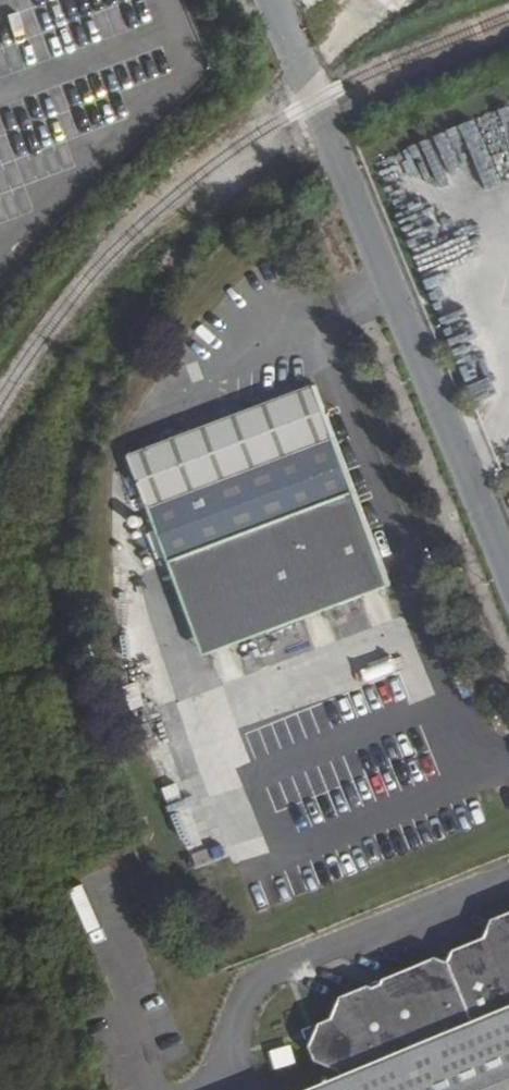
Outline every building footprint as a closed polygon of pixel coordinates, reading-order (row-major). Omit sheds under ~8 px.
[(316,383),(128,452),(202,654),(390,584),(316,383)] [(286,1089),(508,1089),(508,903),(485,913),(480,932),(450,943),(443,955),(430,951),(337,988),(331,1013),(317,1018),(307,1040),(312,1055),(337,1060),(340,1069),(286,1089)]
